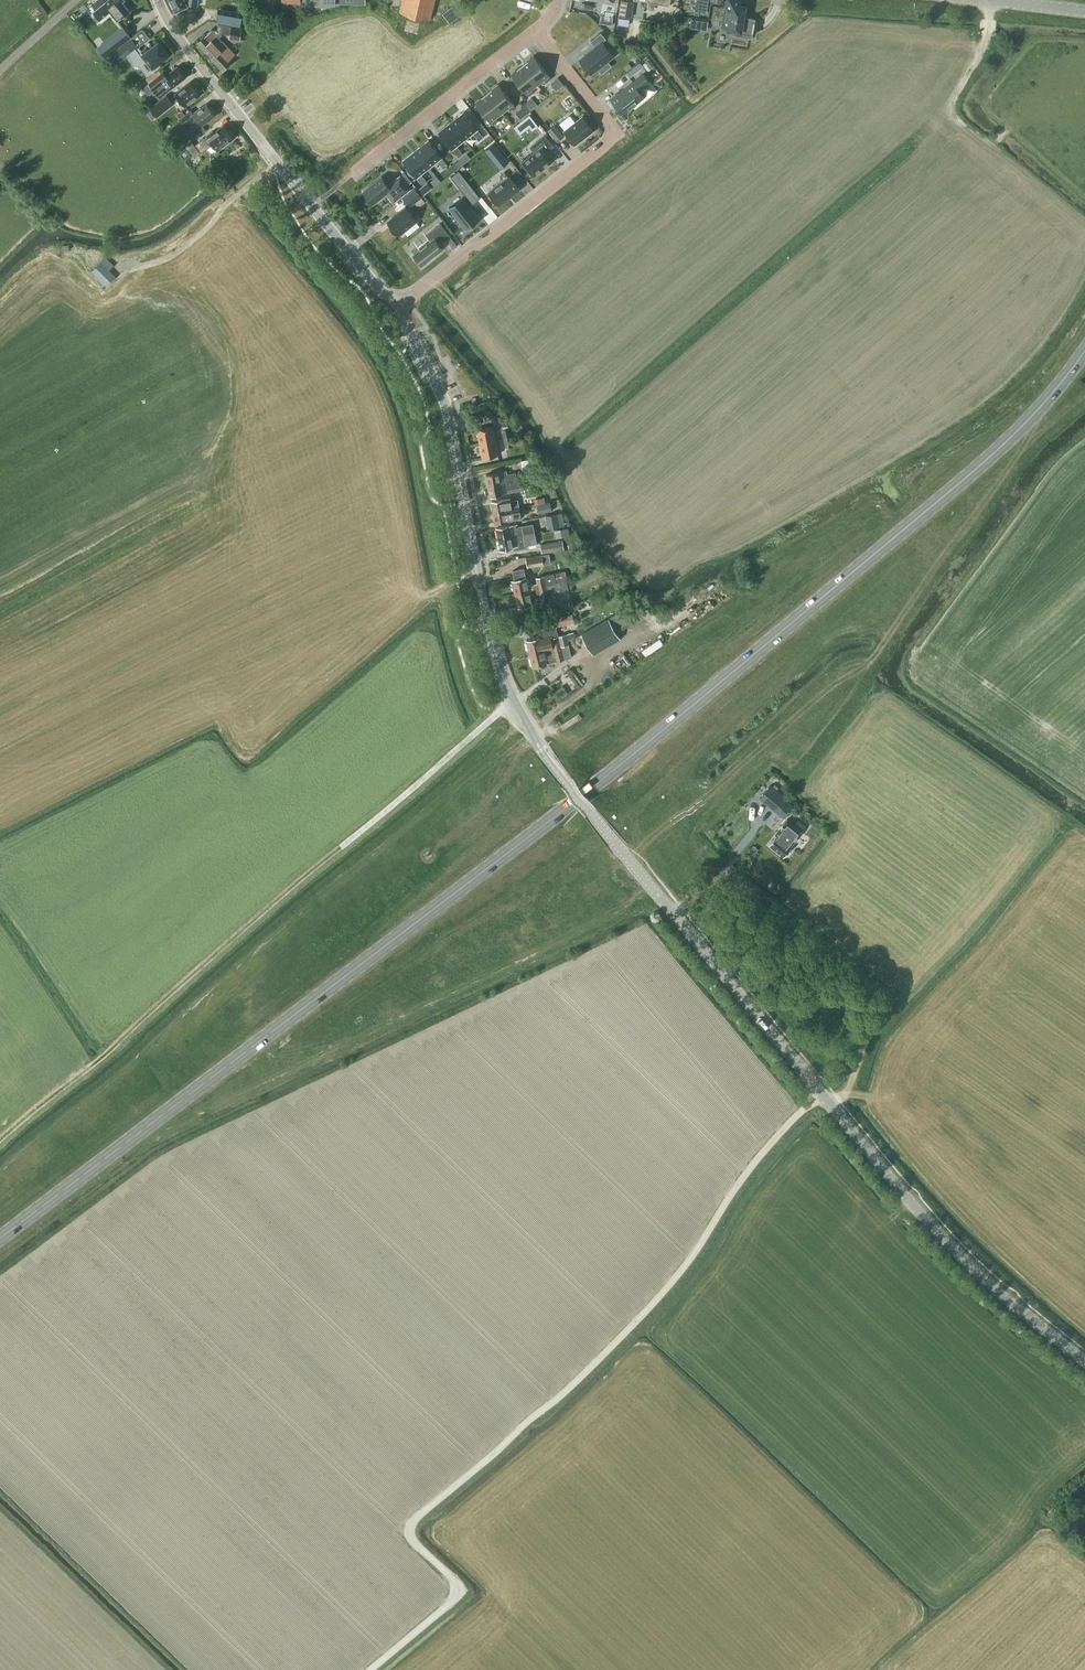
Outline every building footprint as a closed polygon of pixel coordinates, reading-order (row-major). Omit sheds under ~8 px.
[(130,10),(122,1),(124,0),(97,0),(94,2),(98,8),(104,3),(118,20),(122,17),(130,10)] [(198,0),(170,0),(175,12),(188,6),(187,4),(197,5),(198,0)] [(302,5),(302,12),(322,8),(322,4),(335,2),(335,0),(302,0),(302,5)] [(400,12),(430,19),(435,0),(402,0),(400,12)] [(469,8),(464,0),(460,0),(445,10),(451,20),(469,8)] [(629,0),(621,0),(619,15),(632,17),(635,1),(629,0)] [(709,0),(690,0),(689,3),(696,4),(695,11),(707,13),(709,0)] [(741,5),(741,0),(728,0),(723,27),(728,28),(728,31),(733,32),(732,35),(752,38),(756,17),(743,15),(744,8),(740,8),(741,5)] [(78,8),(70,15),(78,24),(85,17),(78,8)] [(221,12),(209,10),(207,21),(219,23),(221,12)] [(634,14),(632,23),(641,24),(642,15),(634,14)] [(655,22),(656,16),(645,14),(644,21),(655,22)] [(690,27),(697,28),(698,20),(691,18),(690,27)] [(240,39),(242,28),(231,26),(218,23),(217,29),(212,30),(207,34),(206,34),(197,43),(212,59),(222,50),(217,45),(222,40),(219,37),(222,35),(223,33),(229,34),(229,37),(240,39)] [(97,48),(105,57),(131,37),(123,27),(97,48)] [(597,68),(608,60),(614,55),(603,41),(606,38),(601,32),(590,41),(595,47),(580,59),(591,73),(597,68)] [(131,37),(120,46),(110,54),(118,64),(139,47),(132,37),(131,38),(131,37)] [(232,44),(227,45),(222,40),(217,45),(222,50),(212,59),(222,70),(232,61),(230,59),(235,54),(237,52),(235,50),(236,48),(232,44)] [(153,67),(169,54),(159,42),(149,49),(147,47),(131,59),(137,67),(147,59),(153,67)] [(522,64),(538,85),(544,80),(546,82),(551,78),(550,76),(534,55),(522,64)] [(642,66),(639,62),(632,68),(636,72),(642,66)] [(522,64),(510,74),(526,94),(527,93),(529,96),(534,92),(532,90),(538,85),(522,64)] [(180,68),(179,68),(178,66),(165,76),(162,72),(142,87),(148,94),(156,93),(159,97),(186,77),(182,72),(182,70),(180,68)] [(640,89),(651,81),(644,72),(611,98),(623,114),(646,96),(640,89)] [(564,85),(558,77),(551,83),(557,91),(564,85)] [(196,88),(195,88),(190,82),(175,93),(176,94),(170,99),(167,95),(150,108),(157,117),(180,99),(185,106),(200,94),(199,93),(199,91),(196,88)] [(487,92),(503,113),(509,108),(511,110),(515,107),(514,104),(498,83),(487,92)] [(487,92),(475,102),(491,123),(492,122),(494,124),(499,120),(497,118),(503,113),(487,92)] [(530,111),(538,104),(532,97),(524,104),(530,111)] [(202,125),(215,114),(207,103),(201,108),(200,107),(193,113),(191,110),(179,118),(186,127),(198,119),(202,125)] [(525,115),(529,111),(525,106),(520,109),(525,115)] [(473,131),(478,139),(483,135),(463,110),(450,120),(464,138),(473,131)] [(520,133),(530,125),(533,129),(538,125),(530,114),(515,126),(520,133)] [(564,130),(575,144),(593,130),(582,116),(564,130)] [(438,130),(458,155),(462,152),(456,144),(464,138),(450,120),(438,130)] [(548,130),(557,141),(564,136),(555,124),(548,130)] [(218,150),(233,137),(224,125),(214,133),(213,131),(207,136),(196,144),(202,152),(213,143),(218,150)] [(189,137),(192,141),(206,130),(203,126),(189,137)] [(535,151),(522,162),(533,176),(554,159),(548,151),(547,150),(553,146),(545,135),(531,146),(534,151),(535,151)] [(415,148),(429,166),(437,160),(443,167),(447,163),(428,138),(415,148)] [(195,158),(201,153),(192,141),(186,146),(195,158)] [(402,159),(422,183),(426,180),(421,173),(429,166),(415,148),(402,159)] [(509,161),(499,149),(492,155),(502,167),(509,161)] [(457,163),(460,166),(471,158),(468,154),(457,163)] [(447,168),(451,173),(458,168),(454,163),(447,168)] [(505,178),(489,190),(500,204),(521,187),(507,169),(502,173),(505,178)] [(373,203),(391,188),(381,176),(363,191),(373,203)] [(466,177),(459,182),(470,196),(477,191),(466,177)] [(410,190),(415,186),(412,182),(407,186),(410,190)] [(432,189),(427,183),(419,190),(423,195),(432,189)] [(403,198),(411,207),(423,197),(415,188),(403,198)] [(466,229),(480,219),(462,197),(463,198),(451,208),(450,207),(449,207),(466,229)] [(398,234),(416,220),(406,207),(388,222),(398,234)] [(404,230),(408,235),(420,226),(416,221),(404,230)] [(451,235),(440,223),(426,234),(430,240),(413,254),(422,265),(444,248),(440,244),(451,235)] [(107,285),(116,277),(109,270),(113,265),(106,257),(102,262),(92,270),(107,285)] [(477,428),(480,443),(496,440),(493,425),(477,428)] [(503,433),(504,438),(511,436),(509,428),(502,430),(503,433)] [(504,438),(504,439),(506,448),(513,446),(511,436),(504,438)] [(498,454),(496,440),(480,443),(483,457),(498,454)] [(534,464),(533,458),(521,460),(522,466),(534,464)] [(488,485),(517,479),(516,471),(506,473),(505,471),(486,474),(488,485)] [(509,489),(519,487),(534,484),(532,478),(524,479),(524,478),(517,479),(488,485),(491,495),(509,492),(509,489)] [(494,511),(520,506),(518,498),(511,500),(510,497),(492,501),(494,511)] [(539,513),(552,511),(550,501),(537,504),(539,513)] [(514,516),(521,514),(520,506),(494,511),(496,522),(514,518),(514,516)] [(560,526),(558,513),(545,515),(547,529),(560,526)] [(499,538),(535,531),(533,523),(516,526),(515,524),(497,527),(499,538)] [(556,538),(570,536),(569,528),(554,530),(556,538)] [(527,544),(537,542),(535,531),(499,538),(501,549),(513,546),(514,549),(528,546),(527,544)] [(541,548),(563,544),(562,540),(540,544),(541,548)] [(544,565),(542,554),(526,557),(527,567),(544,565)] [(553,584),(559,580),(563,580),(561,571),(537,577),(538,582),(531,584),(530,583),(528,584),(526,577),(512,580),(515,593),(553,584)] [(543,604),(557,601),(556,594),(562,593),(559,580),(553,584),(547,585),(515,593),(518,606),(532,603),(531,596),(533,595),(533,594),(540,592),(543,604)] [(566,580),(559,582),(562,593),(569,591),(566,580)] [(572,600),(565,602),(566,609),(574,606),(572,600)] [(652,623),(662,615),(660,611),(649,619),(652,623)] [(567,624),(565,615),(554,618),(556,627),(567,624)] [(540,637),(527,640),(530,653),(561,645),(569,644),(569,643),(568,640),(566,634),(559,636),(559,635),(558,635),(556,627),(554,618),(535,622),(537,631),(538,630),(540,637)] [(593,653),(620,637),(609,618),(581,634),(593,653)] [(645,640),(648,644),(660,636),(657,632),(645,640)] [(628,660),(631,665),(646,655),(663,643),(660,638),(628,660)] [(639,643),(642,648),(647,645),(643,640),(639,643)] [(569,644),(561,645),(530,653),(533,666),(547,663),(547,661),(557,659),(557,660),(572,657),(569,644)] [(576,673),(572,669),(568,672),(571,677),(573,676),(576,673)] [(562,685),(556,690),(562,698),(568,693),(562,685)] [(777,811),(786,801),(787,799),(770,785),(760,797),(777,811)] [(802,831),(806,826),(798,820),(794,825),(787,819),(775,834),(777,835),(769,844),(783,856),(791,846),(802,831)]
